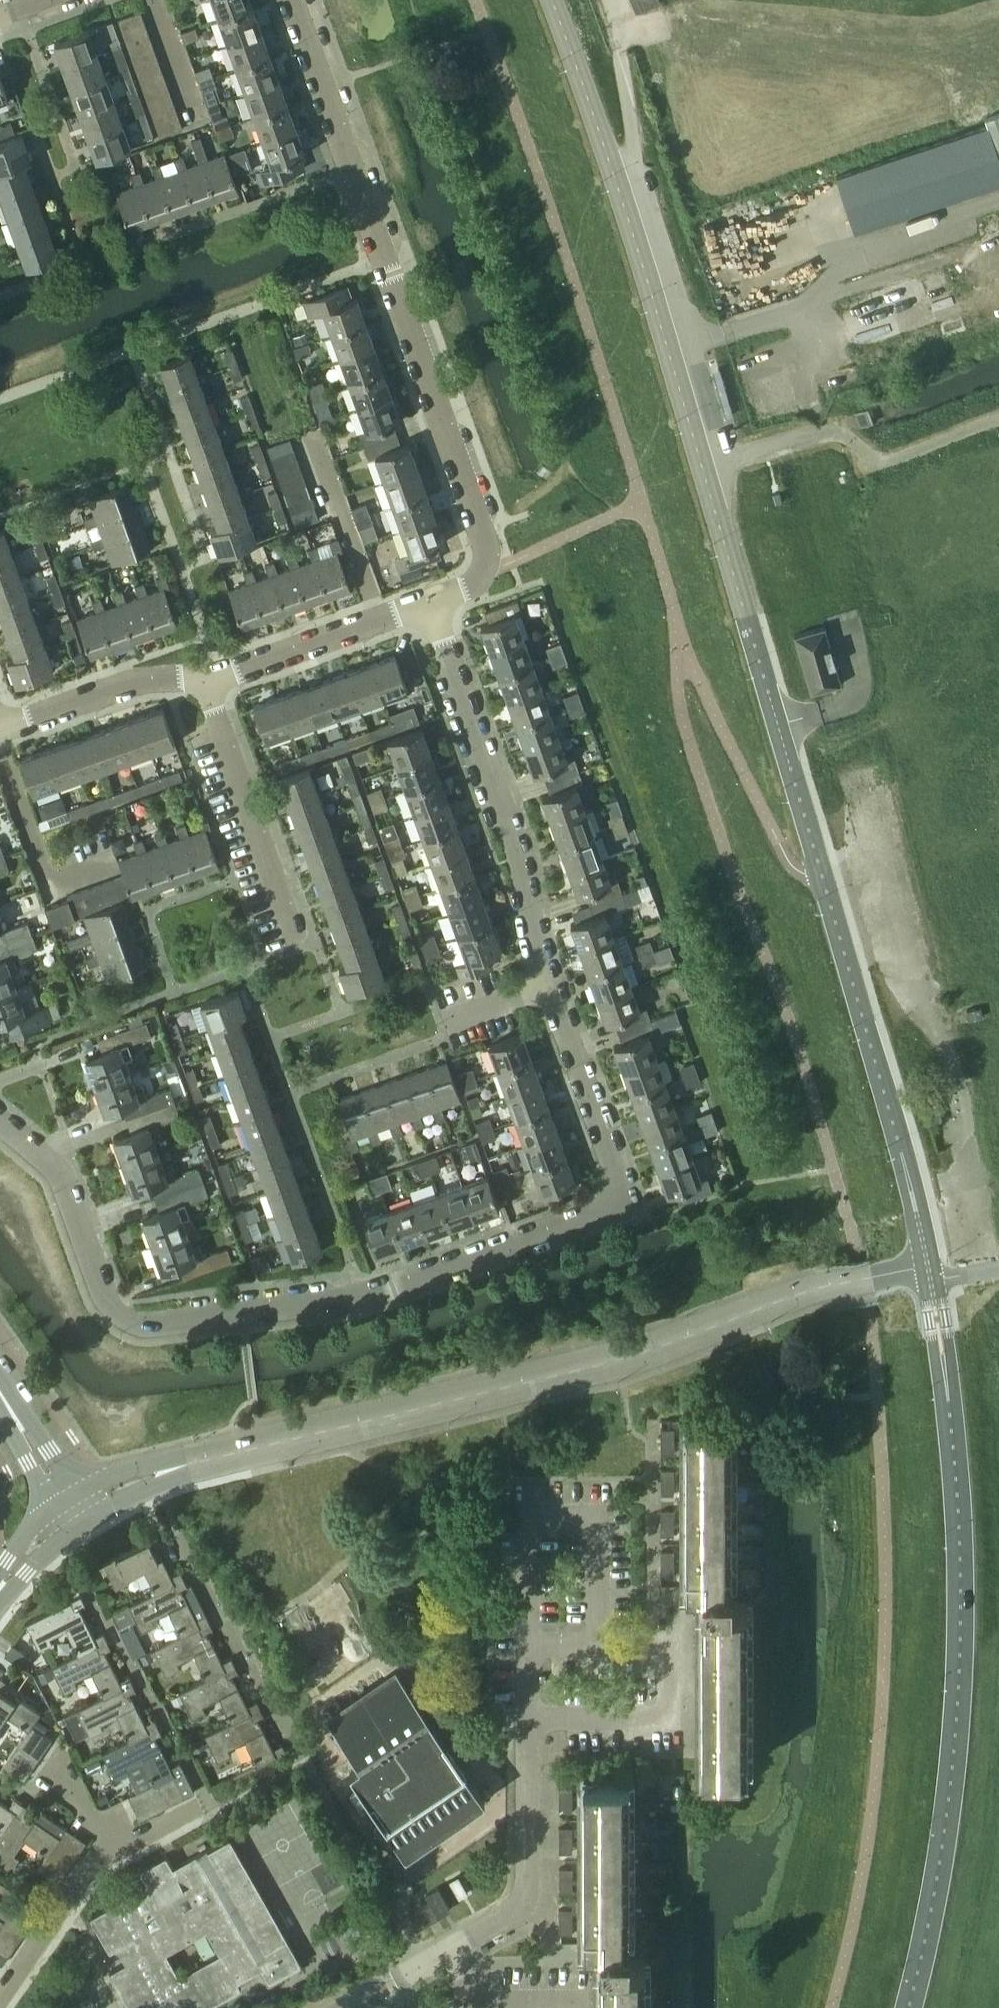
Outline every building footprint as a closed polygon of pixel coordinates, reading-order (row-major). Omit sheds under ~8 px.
[(218,19),(252,6),(250,0),(211,0),(218,19)] [(636,11),(661,0),(632,0),(636,11)] [(252,6),(218,19),(227,43),(261,30),(252,6)] [(122,31),(145,23),(141,11),(118,19),(122,31)] [(112,21),(103,24),(110,45),(120,41),(112,21)] [(145,23),(122,31),(126,42),(149,34),(145,23)] [(195,27),(181,32),(184,42),(199,37),(195,27)] [(89,30),(54,42),(63,66),(98,54),(89,30)] [(261,30),(227,43),(235,67),(270,55),(261,30)] [(149,34),(126,42),(130,54),(153,46),(149,34)] [(153,46),(130,54),(134,66),(157,58),(153,46)] [(123,50),(113,53),(120,72),(129,69),(129,66),(123,50)] [(71,90),(106,77),(98,54),(63,66),(71,90)] [(270,55),(235,67),(244,92),(279,79),(270,55)] [(157,58),(134,66),(139,77),(161,69),(157,58)] [(198,81),(213,75),(209,66),(194,71),(198,81)] [(129,69),(120,72),(127,91),(136,88),(129,69)] [(161,69),(139,77),(143,89),(166,81),(161,69)] [(213,75),(198,81),(202,91),(216,86),(213,75)] [(79,113),(114,100),(106,77),(71,90),(79,113)] [(279,79),(244,92),(253,116),(287,104),(279,79)] [(166,81),(143,89),(147,101),(170,93),(166,81)] [(170,93),(147,101),(151,112),(174,104),(170,93)] [(139,96),(130,99),(135,114),(137,119),(146,115),(145,111),(139,96)] [(88,136),(123,124),(114,100),(79,113),(88,136)] [(174,104),(151,112),(155,124),(178,116),(174,104)] [(287,104),(253,116),(262,141),(296,128),(287,104)] [(998,183),(998,112),(984,117),(986,124),(835,174),(854,231),(998,183)] [(146,115),(137,119),(144,138),(153,135),(146,115)] [(212,120),(213,124),(215,130),(230,124),(227,115),(212,120)] [(183,128),(182,128),(178,116),(155,124),(160,137),(183,128)] [(0,127),(0,137),(15,132),(11,123),(0,127)] [(96,160),(131,148),(123,124),(88,136),(96,160)] [(230,124),(215,130),(219,140),(234,135),(230,124)] [(296,128),(262,141),(267,154),(261,156),(269,180),(302,169),(298,157),(305,154),(296,128)] [(0,143),(0,171),(23,162),(23,163),(31,160),(22,136),(0,143)] [(200,136),(191,139),(195,151),(204,148),(200,136)] [(181,168),(194,208),(216,200),(202,161),(208,159),(204,148),(195,151),(199,162),(186,166),(181,168)] [(202,161),(216,200),(238,192),(224,153),(208,159),(202,161)] [(159,176),(173,215),(194,208),(181,168),(186,166),(182,156),(174,159),(177,170),(165,174),(159,176)] [(31,186),(23,163),(23,162),(0,171),(0,193),(1,196),(31,186)] [(138,184),(151,223),(173,215),(159,176),(165,174),(161,163),(152,166),(156,177),(143,182),(138,184)] [(134,185),(116,191),(115,192),(129,231),(130,230),(151,223),(138,184),(143,182),(139,171),(130,174),(134,185)] [(31,186),(1,196),(10,220),(39,209),(31,186)] [(39,209),(10,220),(18,243),(48,232),(39,209)] [(48,232),(18,243),(27,267),(56,257),(48,232)] [(365,323),(356,298),(357,298),(356,297),(348,300),(344,287),(319,296),(307,301),(312,315),(323,312),(331,336),(365,323)] [(340,359),(374,347),(365,323),(331,336),(340,359)] [(295,347),(293,347),(294,349),(308,344),(308,342),(305,332),(292,337),(295,347)] [(308,344),(294,349),(297,358),(312,353),(308,344)] [(348,383),(383,371),(374,347),(340,359),(348,383)] [(232,348),(223,351),(228,366),(237,363),(232,348)] [(169,388),(198,377),(190,353),(160,364),(169,388)] [(237,363),(228,366),(234,381),(242,378),(237,363)] [(357,408),(392,396),(383,371),(348,383),(357,408)] [(198,377),(169,388),(177,411),(207,400),(198,377)] [(311,397),(326,392),(322,381),(307,387),(311,397)] [(326,392),(311,397),(315,407),(329,402),(326,392)] [(245,413),(254,410),(248,395),(240,398),(245,413)] [(364,446),(397,435),(393,423),(400,420),(392,396),(357,408),(366,432),(359,434),(364,446)] [(207,400),(177,411),(185,434),(215,424),(207,400)] [(254,410),(245,413),(250,428),(259,425),(254,410)] [(215,424),(185,434),(194,458),(223,447),(215,424)] [(397,435),(364,446),(368,459),(374,457),(383,480),(417,468),(408,443),(401,446),(397,435)] [(290,439),(267,447),(271,458),(294,450),(290,439)] [(265,459),(260,444),(251,447),(256,462),(265,459)] [(223,447),(194,458),(202,481),(232,471),(223,447)] [(294,450),(271,458),(275,470),(298,462),(294,450)] [(265,459),(256,462),(261,477),(270,474),(265,459)] [(298,462),(275,470),(279,482),(302,473),(298,462)] [(392,505),(426,493),(417,468),(383,480),(392,505)] [(210,505),(240,494),(232,471),(202,481),(210,505)] [(302,473),(279,482),(283,493),(306,485),(302,473)] [(96,521),(135,507),(127,485),(90,498),(88,493),(75,497),(79,506),(89,502),(94,515),(96,521)] [(306,485),(283,493),(287,504),(310,496),(306,485)] [(273,509),(281,506),(276,490),(267,494),(273,509)] [(780,491),(772,493),(775,503),(782,501),(780,491)] [(400,529),(435,517),(426,493),(392,505),(400,529)] [(240,494),(210,505),(218,527),(219,528),(248,517),(240,494)] [(310,496),(287,504),(291,516),(314,508),(310,496)] [(355,518),(369,513),(365,503),(351,508),(355,518)] [(281,506),(273,509),(278,523),(287,520),(281,506)] [(96,521),(94,515),(83,519),(86,527),(97,524),(102,536),(104,542),(142,528),(135,507),(96,521)] [(296,528),(318,520),(314,508),(291,516),(296,528)] [(369,513),(355,518),(358,529),(373,523),(369,513)] [(219,554),(257,541),(248,517),(219,528),(218,527),(211,530),(219,554)] [(435,517),(400,529),(409,553),(403,556),(408,569),(420,565),(441,557),(437,545),(444,542),(435,517)] [(38,527),(29,530),(34,544),(43,541),(38,527)] [(111,564),(150,550),(142,528),(104,542),(102,536),(91,540),(94,549),(105,545),(111,564)] [(0,530),(0,557),(12,552),(4,529),(0,530)] [(343,551),(338,538),(329,541),(333,552),(320,556),(314,559),(328,597),(350,589),(337,553),(343,551)] [(43,541),(34,544),(40,559),(48,556),(43,541)] [(314,559),(320,556),(316,545),(307,549),(311,560),(299,564),(293,566),(307,605),(328,597),(314,559)] [(12,552),(0,557),(0,583),(20,576),(12,552)] [(293,566),(299,564),(295,553),(286,557),(290,567),(277,572),(271,574),(285,612),(307,605),(293,566)] [(271,574),(277,572),(274,561),(264,564),(268,575),(256,579),(250,581),(264,620),(285,612),(271,574)] [(408,569),(399,572),(403,583),(423,576),(420,565),(408,569)] [(437,567),(427,570),(429,575),(430,575),(439,571),(437,567)] [(242,628),(264,620),(250,581),(256,579),(252,569),(243,572),(247,583),(228,589),(242,628)] [(51,591),(60,588),(54,573),(46,576),(51,591)] [(177,626),(164,589),(169,588),(165,575),(156,578),(160,589),(147,593),(141,595),(155,634),(177,626)] [(0,583),(0,609),(28,599),(20,576),(0,583)] [(141,595),(147,593),(143,582),(134,585),(138,596),(126,601),(120,603),(134,641),(155,634),(141,595)] [(51,591),(56,606),(65,603),(60,588),(51,591)] [(120,603),(126,601),(122,590),(113,593),(117,604),(104,608),(99,610),(112,649),(134,641),(120,603)] [(90,657),(112,649),(99,610),(104,608),(100,598),(91,601),(95,612),(76,618),(90,657)] [(28,599),(0,609),(0,613),(7,633),(36,623),(28,599)] [(490,652),(525,639),(516,615),(522,612),(517,599),(484,611),(488,623),(481,626),(490,652)] [(67,612),(59,615),(67,638),(76,635),(71,620),(70,621),(67,612)] [(44,646),(36,623),(7,633),(15,656),(44,646)] [(810,693),(841,684),(824,626),(793,635),(810,693)] [(76,635),(67,638),(73,653),(82,650),(76,635)] [(498,676),(533,663),(525,639),(490,652),(498,676)] [(549,658),(564,652),(560,642),(545,647),(549,658)] [(48,659),(44,646),(15,656),(7,659),(16,684),(53,671),(52,670),(48,659)] [(552,668),(567,662),(564,652),(549,658),(552,668)] [(407,690),(395,655),(371,663),(383,698),(407,690)] [(383,698),(371,663),(348,672),(360,707),(383,698)] [(507,701),(542,688),(533,663),(498,676),(507,701)] [(360,707),(348,672),(324,680),(337,715),(360,707)] [(337,715),(324,680),(301,688),(313,724),(337,715)] [(313,724),(301,688),(277,697),(290,732),(313,724)] [(516,724),(551,712),(542,688),(507,701),(516,724)] [(577,691),(563,696),(566,706),(581,701),(577,691)] [(254,705),(266,741),(290,732),(277,697),(254,705)] [(581,701),(566,706),(570,717),(585,711),(581,701)] [(137,717),(150,752),(174,744),(161,709),(137,717)] [(525,749),(560,737),(551,712),(516,724),(525,749)] [(392,722),(395,731),(415,724),(411,715),(392,722)] [(114,726),(127,761),(150,752),(137,717),(114,726)] [(392,722),(373,729),(376,738),(395,731),(392,722)] [(91,734),(103,769),(127,761),(114,726),(91,734)] [(421,728),(387,740),(397,766),(431,754),(421,728)] [(346,739),(345,739),(348,748),(367,741),(364,732),(357,734),(346,739)] [(103,769),(91,734),(68,742),(80,777),(103,769)] [(546,783),(578,771),(573,758),(568,760),(560,737),(525,749),(534,774),(542,772),(546,783)] [(345,739),(326,745),(330,755),(348,748),(345,739)] [(44,750),(57,786),(80,777),(68,742),(44,750)] [(352,752),(356,763),(370,758),(366,747),(352,752)] [(317,749),(299,755),(302,765),(321,758),(317,749)] [(57,786),(44,750),(21,759),(33,794),(57,786)] [(406,791),(440,779),(431,754),(397,766),(406,791)] [(302,765),(299,755),(279,762),(282,772),(302,765)] [(346,781),(355,778),(350,764),(341,767),(346,781)] [(318,792),(310,768),(280,778),(289,802),(318,792)] [(182,779),(179,771),(159,778),(162,787),(182,779)] [(551,822),(585,810),(577,786),(582,784),(578,771),(546,783),(550,794),(542,797),(551,822)] [(159,778),(140,784),(143,793),(162,787),(159,778)] [(355,778),(346,781),(352,796),(360,793),(355,778)] [(415,815),(448,803),(440,779),(406,791),(415,815)] [(131,787),(112,794),(116,803),(134,796),(131,787)] [(370,803),(385,798),(381,787),(366,792),(370,803)] [(289,802),(297,825),(327,815),(318,792),(289,802)] [(112,794),(94,801),(97,810),(116,803),(112,794)] [(385,798),(370,803),(373,812),(388,807),(385,798)] [(50,826),(69,820),(66,811),(65,811),(61,800),(38,808),(42,819),(47,817),(50,826)] [(448,803),(415,815),(423,840),(457,828),(448,803)] [(85,804),(66,811),(69,820),(88,813),(85,804)] [(363,828),(372,825),(367,810),(358,813),(363,828)] [(560,846),(594,834),(585,810),(551,822),(560,846)] [(610,828),(625,823),(621,813),(606,818),(610,828)] [(182,836),(196,875),(219,867),(206,830),(211,828),(206,815),(197,819),(201,829),(188,834),(182,836)] [(335,838),(327,815),(297,825),(305,849),(335,838)] [(182,836),(188,834),(185,823),(176,826),(180,837),(167,841),(161,844),(175,883),(196,875),(182,836)] [(613,838),(628,833),(625,823),(610,828),(613,838)] [(372,825),(363,828),(368,843),(377,840),(372,825)] [(432,864),(466,852),(457,828),(423,840),(432,864)] [(161,844),(167,841),(163,831),(154,834),(158,845),(145,849),(140,851),(154,890),(175,883),(161,844)] [(594,834),(560,846),(568,871),(603,859),(594,834)] [(388,853),(402,847),(398,836),(384,841),(388,853)] [(118,859),(123,875),(132,898),(154,890),(140,851),(145,849),(142,838),(133,842),(136,852),(118,859)] [(305,849),(314,872),(343,862),(335,838),(305,849)] [(402,847),(388,853),(391,861),(406,856),(402,847)] [(441,888),(475,876),(466,852),(432,864),(441,888)] [(9,869),(4,856),(0,857),(0,872),(9,869)] [(383,857),(375,860),(380,875),(389,872),(383,857)] [(589,905),(622,893),(614,871),(608,873),(603,859),(568,871),(577,896),(585,893),(589,905)] [(352,885),(343,862),(314,872),(322,895),(352,885)] [(389,872),(380,875),(385,890),(394,887),(389,872)] [(637,887),(648,883),(644,874),(634,878),(637,887)] [(122,902),(132,898),(123,875),(112,879),(120,902),(122,902)] [(450,913),(483,901),(475,876),(441,888),(450,913)] [(112,879),(101,883),(109,906),(120,902),(112,879)] [(101,883),(90,887),(98,910),(109,906),(101,883)] [(322,895),(330,919),(360,908),(352,885),(322,895)] [(405,901),(420,896),(416,885),(401,890),(405,901)] [(90,887),(78,891),(86,914),(98,910),(90,887)] [(75,918),(83,916),(86,914),(78,891),(66,895),(67,900),(68,900),(75,918)] [(580,950),(614,937),(605,913),(626,905),(622,893),(589,905),(593,916),(570,924),(580,950)] [(420,896),(405,901),(408,910),(423,905),(420,896)] [(45,908),(51,927),(75,918),(68,900),(67,900),(45,908)] [(458,937),(492,924),(483,901),(450,913),(458,937)] [(91,937),(130,924),(122,902),(120,902),(109,906),(98,910),(86,914),(83,916),(89,932),(91,937)] [(397,922),(405,918),(400,904),(391,907),(397,922)] [(368,932),(360,908),(330,919),(338,942),(368,932)] [(32,936),(27,921),(4,930),(0,918),(0,947),(32,936)] [(405,918),(397,922),(402,936),(411,933),(405,918)] [(91,937),(89,932),(77,936),(81,944),(92,941),(96,953),(98,959),(137,945),(130,924),(91,937)] [(492,963),(488,954),(501,949),(492,924),(458,937),(466,960),(455,964),(456,965),(460,975),(459,975),(460,976),(492,964),(492,963)] [(338,942),(346,965),(347,966),(377,955),(368,932),(338,942)] [(423,949),(437,944),(433,933),(419,939),(423,949)] [(17,987),(12,972),(18,969),(14,957),(37,949),(32,936),(0,947),(0,993),(17,987)] [(81,944),(77,936),(66,940),(69,948),(81,944)] [(588,974),(623,962),(614,937),(580,950),(588,974)] [(650,940),(635,945),(638,956),(653,951),(650,940)] [(437,944),(423,949),(426,959),(441,954),(437,944)] [(98,959),(96,953),(86,957),(89,966),(99,962),(106,981),(145,967),(137,945),(98,959)] [(408,954),(413,969),(422,966),(417,951),(408,954)] [(653,951),(638,956),(642,965),(657,960),(653,951)] [(339,968),(348,993),(385,979),(377,955),(347,966),(346,965),(339,968)] [(597,998),(631,986),(623,962),(588,974),(597,998)] [(618,1032),(651,1020),(646,1007),(640,1010),(631,986),(597,998),(606,1023),(613,1020),(618,1032)] [(0,993),(0,1022),(6,1020),(11,1033),(61,1015),(56,1001),(33,1010),(28,998),(22,1000),(17,987),(0,993)] [(238,1016),(238,1017),(246,1014),(237,989),(199,1003),(208,1027),(238,1016)] [(980,1007),(966,1010),(968,1020),(982,1017),(980,1007)] [(238,1017),(238,1016),(208,1027),(216,1050),(246,1039),(238,1017)] [(623,1071),(657,1059),(649,1034),(655,1032),(651,1020),(618,1032),(621,1043),(614,1045),(623,1071)] [(173,1039),(181,1036),(176,1021),(168,1024),(173,1039)] [(85,1058),(95,1085),(130,1072),(125,1058),(131,1056),(127,1044),(151,1036),(146,1022),(143,1023),(129,1028),(97,1039),(102,1052),(85,1058)] [(522,1033),(488,1045),(497,1071),(531,1058),(522,1033)] [(181,1036),(173,1039),(178,1054),(187,1051),(181,1036)] [(225,1073),(255,1063),(246,1039),(216,1050),(225,1073)] [(505,1095),(540,1083),(531,1058),(497,1071),(505,1095)] [(632,1096),(666,1083),(657,1059),(623,1071),(632,1096)] [(460,1100),(446,1061),(424,1069),(438,1108),(432,1110),(436,1121),(445,1117),(441,1107),(460,1100)] [(682,1077),(697,1072),(693,1062),(678,1067),(682,1077)] [(233,1097),(263,1086),(255,1063),(225,1073),(233,1097)] [(190,1086),(198,1083),(193,1068),(184,1071),(190,1086)] [(472,1068),(457,1073),(461,1083),(475,1078),(472,1068)] [(438,1108),(424,1069),(403,1076),(417,1116),(411,1118),(415,1128),(424,1125),(420,1115),(432,1110),(438,1108)] [(126,1119),(174,1102),(170,1088),(146,1096),(143,1086),(136,1088),(130,1072),(95,1085),(104,1112),(121,1106),(126,1119)] [(686,1087),(700,1082),(697,1072),(682,1077),(686,1087)] [(417,1116),(403,1076),(381,1084),(395,1123),(390,1125),(393,1136),(402,1133),(399,1122),(411,1118),(417,1116)] [(475,1078),(461,1083),(464,1093),(479,1088),(475,1078)] [(198,1083),(190,1086),(195,1101),(203,1098),(198,1083)] [(514,1120),(549,1107),(540,1083),(505,1095),(514,1120)] [(640,1120),(667,1111),(675,1108),(666,1083),(632,1096),(640,1120)] [(360,1092),(378,1142),(381,1141),(377,1130),(390,1125),(395,1123),(381,1084),(360,1092)] [(263,1086),(233,1097),(241,1120),(271,1110),(263,1086)] [(378,1142),(360,1092),(338,1100),(351,1137),(346,1139),(350,1152),(357,1149),(359,1148),(356,1138),(368,1133),(372,1144),(378,1142)] [(123,1165),(159,1152),(154,1139),(160,1136),(156,1124),(179,1115),(174,1102),(126,1119),(130,1132),(114,1138),(123,1165)] [(523,1144),(558,1132),(549,1107),(514,1120),(523,1144)] [(649,1145),(667,1138),(684,1132),(675,1108),(667,1111),(640,1120),(649,1145)] [(249,1144),(280,1133),(271,1110),(241,1120),(249,1144)] [(700,1127),(715,1122),(711,1110),(696,1116),(700,1127)] [(210,1115),(201,1118),(206,1133),(215,1130),(210,1115)] [(478,1133),(493,1128),(489,1117),(475,1122),(478,1133)] [(703,1136),(718,1131),(715,1122),(700,1127),(703,1136)] [(493,1128),(478,1133),(482,1142),(496,1137),(493,1128)] [(215,1130),(206,1133),(211,1148),(220,1144),(215,1130)] [(532,1169),(566,1156),(558,1132),(523,1144),(532,1169)] [(658,1169),(667,1166),(693,1157),(684,1132),(667,1138),(649,1145),(658,1169)] [(258,1167),(288,1156),(280,1133),(249,1144),(258,1167)] [(470,1159),(480,1155),(475,1141),(464,1144),(470,1159)] [(354,1162),(359,1176),(372,1172),(363,1147),(359,1148),(357,1149),(350,1152),(354,1162)] [(154,1199),(203,1181),(198,1168),(174,1176),(171,1165),(165,1168),(159,1152),(123,1165),(133,1192),(149,1186),(154,1199)] [(425,1158),(430,1173),(441,1169),(435,1155),(425,1158)] [(266,1190),(296,1180),(288,1156),(258,1167),(266,1190)] [(561,1193),(573,1188),(571,1183),(575,1181),(566,1156),(532,1169),(541,1194),(559,1187),(561,1193)] [(667,1166),(658,1169),(667,1194),(675,1191),(679,1203),(712,1191),(707,1178),(701,1180),(693,1157),(667,1166)] [(430,1173),(425,1158),(415,1162),(420,1177),(430,1173)] [(226,1161),(218,1165),(223,1179),(231,1176),(226,1161)] [(496,1182),(511,1177),(507,1166),(492,1171),(496,1182)] [(376,1176),(381,1191),(392,1187),(386,1172),(376,1176)] [(499,1208),(487,1174),(461,1183),(473,1217),(499,1208)] [(231,1176),(223,1179),(228,1194),(237,1191),(231,1176)] [(366,1179),(371,1194),(381,1191),(376,1176),(366,1179)] [(511,1177),(496,1182),(499,1191),(514,1186),(511,1177)] [(274,1214),(304,1203),(296,1180),(266,1190),(274,1214)] [(152,1245),(188,1232),(183,1218),(190,1215),(186,1203),(208,1195),(203,1181),(154,1199),(159,1212),(142,1218),(152,1245)] [(437,1192),(449,1226),(473,1217),(461,1183),(437,1192)] [(449,1226),(437,1192),(412,1201),(424,1235),(449,1226)] [(424,1235),(412,1201),(388,1210),(400,1244),(424,1235)] [(283,1237),(313,1226),(304,1203),(274,1214),(283,1237)] [(243,1208),(234,1211),(240,1226),(248,1223),(243,1208)] [(363,1218),(375,1253),(400,1244),(388,1210),(363,1218)] [(248,1223),(240,1226),(245,1241),(253,1238),(248,1223)] [(291,1261),(321,1250),(313,1226),(283,1237),(291,1261)] [(183,1279),(232,1262),(227,1248),(204,1256),(200,1242),(192,1245),(188,1232),(152,1245),(161,1272),(178,1266),(183,1279)] [(256,1274),(265,1270),(260,1255),(251,1258),(256,1274)] [(699,1764),(700,1766),(751,1766),(751,1601),(729,1601),(729,1586),(730,1586),(730,1584),(729,1584),(729,1421),(731,1421),(731,1419),(684,1419),(684,1421),(685,1421),(685,1584),(684,1584),(684,1586),(685,1586),(685,1600),(699,1600),(699,1602),(700,1602),(700,1751),(700,1764),(699,1764)] [(660,1429),(660,1441),(674,1441),(674,1429),(660,1429)] [(674,1454),(674,1441),(660,1441),(660,1454),(674,1454)] [(660,1469),(660,1482),(674,1482),(674,1469),(660,1469)] [(674,1495),(674,1482),(660,1482),(660,1495),(674,1495)] [(763,1504),(753,1504),(753,1509),(757,1513),(763,1513),(763,1504)] [(660,1510),(660,1523),(674,1523),(674,1510),(660,1510)] [(674,1535),(674,1523),(660,1523),(660,1535),(674,1535)] [(103,1561),(115,1588),(129,1581),(126,1575),(143,1567),(155,1592),(183,1578),(180,1571),(170,1575),(156,1546),(162,1543),(158,1534),(103,1561)] [(660,1551),(660,1563),(674,1563),(674,1551),(660,1551)] [(674,1576),(674,1563),(660,1563),(660,1576),(674,1576)] [(129,1606),(112,1614),(119,1629),(136,1621),(141,1631),(154,1624),(151,1619),(168,1611),(180,1635),(209,1621),(190,1583),(187,1585),(183,1578),(155,1592),(128,1605),(129,1606)] [(26,1623),(38,1649),(52,1642),(49,1637),(66,1629),(77,1653),(106,1639),(103,1632),(93,1636),(79,1607),(85,1604),(81,1596),(26,1623)] [(209,1621),(180,1635),(153,1648),(154,1650),(150,1652),(152,1656),(156,1654),(166,1674),(180,1667),(177,1662),(193,1654),(205,1679),(234,1664),(231,1657),(221,1662),(207,1632),(213,1630),(209,1621)] [(102,1696),(132,1683),(128,1675),(119,1680),(105,1650),(110,1648),(106,1639),(77,1653),(78,1653),(51,1666),(64,1692),(77,1686),(75,1680),(91,1672),(102,1696)] [(11,1644),(4,1654),(24,1668),(32,1658),(11,1644)] [(149,1652),(140,1657),(143,1663),(152,1659),(149,1652)] [(234,1664),(205,1679),(179,1691),(192,1717),(205,1711),(203,1705),(219,1697),(231,1722),(260,1708),(256,1700),(247,1705),(232,1675),(238,1673),(234,1664)] [(54,1676),(50,1667),(38,1673),(42,1682),(54,1676)] [(397,1672),(328,1720),(359,1765),(349,1772),(405,1852),(484,1797),(465,1769),(462,1771),(441,1741),(444,1739),(397,1672)] [(4,1713),(27,1729),(31,1725),(35,1718),(40,1712),(5,1688),(9,1682),(1,1677),(0,1679),(0,1720),(4,1713)] [(103,1696),(64,1715),(75,1739),(88,1733),(89,1735),(103,1729),(100,1723),(117,1715),(128,1740),(157,1726),(154,1718),(144,1723),(130,1694),(136,1691),(132,1683),(102,1696),(103,1696)] [(180,1694),(171,1698),(174,1705),(183,1701),(180,1694)] [(258,1719),(264,1716),(260,1708),(231,1722),(205,1734),(217,1760),(230,1754),(228,1748),(244,1740),(257,1766),(276,1756),(285,1752),(281,1744),(272,1748),(258,1719)] [(51,1739),(43,1734),(31,1725),(27,1729),(23,1735),(44,1749),(51,1739)] [(161,1780),(172,1775),(183,1769),(179,1762),(170,1766),(155,1737),(161,1734),(157,1726),(128,1740),(102,1752),(115,1779),(128,1772),(126,1766),(142,1758),(154,1783),(154,1784),(161,1780)] [(17,1745),(37,1759),(44,1749),(23,1735),(17,1745)] [(190,1743),(189,1743),(194,1752),(206,1746),(201,1737),(190,1743)] [(17,1745),(10,1754),(31,1768),(37,1759),(17,1745)] [(3,1765),(24,1779),(31,1768),(10,1754),(3,1765)] [(98,1759),(85,1765),(89,1773),(102,1767),(98,1759)] [(183,1769),(172,1775),(183,1797),(194,1792),(183,1769)] [(161,1780),(172,1802),(183,1797),(172,1775),(161,1780)] [(649,1958),(627,1958),(627,1943),(628,1943),(628,1941),(627,1941),(627,1779),(629,1779),(629,1777),(582,1777),(582,1779),(583,1779),(583,1941),(581,1941),(581,1943),(583,1943),(583,1958),(597,1958),(597,1960),(598,1960),(598,2007),(649,2007),(649,1958)] [(172,1802),(161,1780),(154,1784),(154,1783),(149,1785),(155,1796),(161,1808),(172,1802)] [(133,1807),(155,1796),(149,1785),(128,1796),(133,1807)] [(558,1786),(558,1799),(572,1799),(572,1786),(558,1786)] [(161,1808),(155,1796),(133,1807),(139,1818),(161,1808)] [(2,1828),(21,1802),(14,1798),(8,1806),(0,1801),(0,1827),(2,1828)] [(572,1811),(572,1799),(558,1799),(558,1811),(572,1811)] [(51,1847),(64,1827),(39,1810),(33,1819),(24,1813),(28,1807),(21,1802),(2,1828),(0,1832),(0,1862),(10,1869),(18,1857),(13,1853),(24,1838),(46,1854),(51,1847)] [(51,1847),(60,1854),(74,1834),(64,1827),(51,1847)] [(558,1827),(558,1840),(572,1840),(572,1827),(558,1827)] [(74,1834),(60,1854),(72,1862),(85,1841),(74,1834)] [(166,1854),(159,1858),(139,1869),(147,1883),(90,1915),(95,1925),(109,1950),(120,1944),(129,1959),(109,1971),(130,2007),(202,2007),(240,1986),(237,1981),(260,1968),(268,1982),(300,1963),(229,1837),(222,1840),(173,1868),(166,1854)] [(321,1843),(328,1855),(338,1850),(331,1837),(321,1843)] [(572,1852),(572,1840),(558,1840),(558,1852),(572,1852)] [(51,1847),(46,1854),(44,1857),(65,1872),(72,1862),(60,1854),(51,1847)] [(65,1872),(44,1857),(37,1868),(58,1882),(65,1872)] [(558,1868),(558,1880),(572,1880),(572,1868),(558,1868)] [(449,1880),(459,1897),(467,1893),(458,1875),(449,1880)] [(572,1893),(572,1880),(558,1880),(558,1893),(572,1893)] [(421,1924),(427,1921),(449,1909),(437,1887),(425,1894),(430,1902),(414,1911),(421,1924)] [(1,1921),(8,1910),(1,1905),(0,1907),(0,1923),(1,1921)] [(558,1909),(558,1921),(572,1921),(572,1909),(558,1909)] [(1,1921),(22,1935),(29,1924),(8,1910),(1,1921)] [(1,1921),(0,1923),(0,1934),(15,1944),(22,1935),(1,1921)] [(572,1934),(572,1921),(558,1921),(558,1934),(572,1934)] [(667,1928),(657,1928),(657,1939),(667,1939),(667,1928)] [(193,1938),(203,1957),(215,1950),(205,1931),(193,1938)] [(0,1934),(0,1949),(8,1955),(15,1944),(0,1934)] [(2,1964),(8,1955),(0,1949),(0,1963),(2,1964)]
